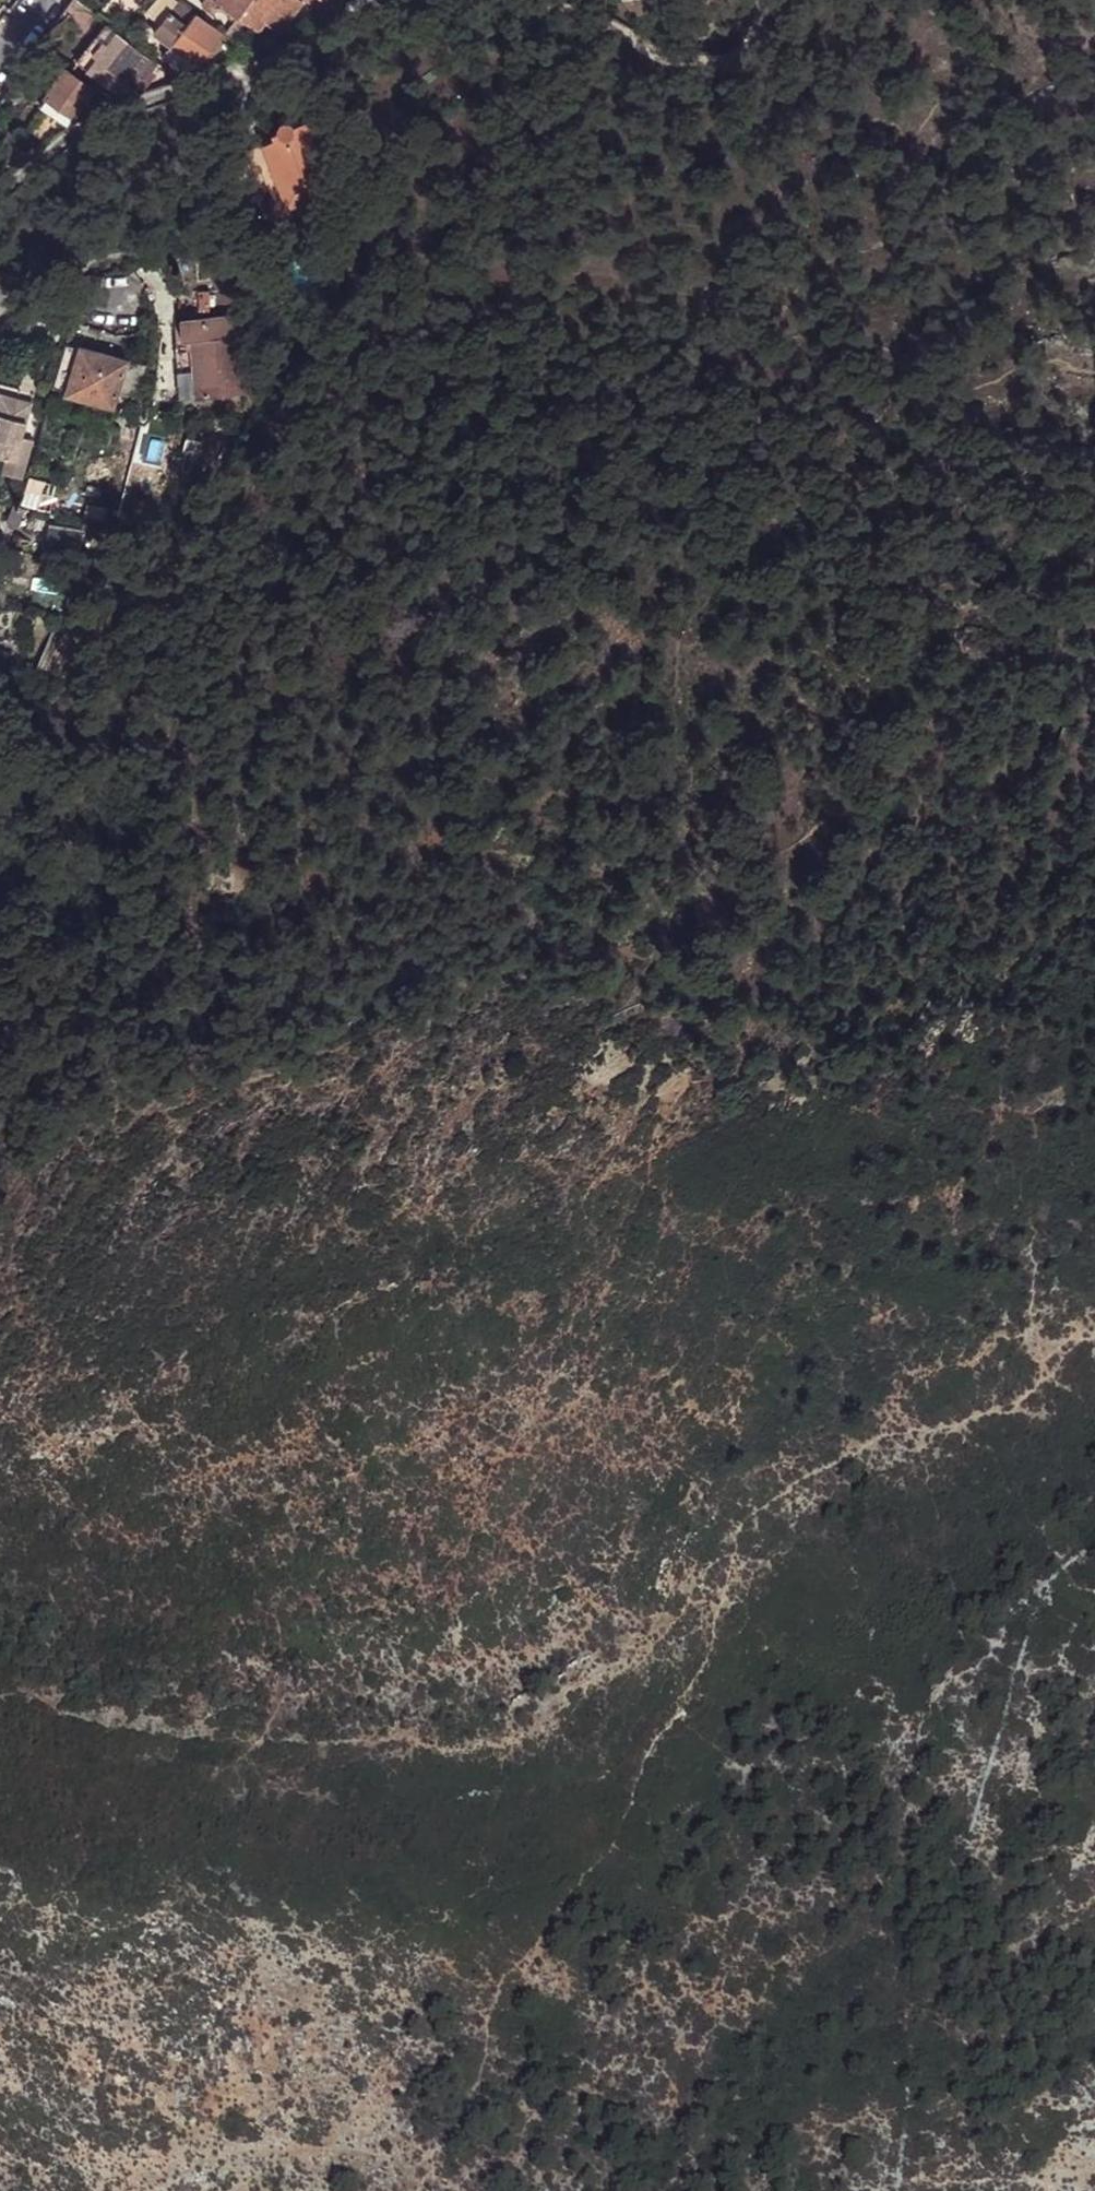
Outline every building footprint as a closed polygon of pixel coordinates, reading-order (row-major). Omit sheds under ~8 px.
[(78,0),(72,0),(63,12),(88,31),(99,17),(78,0)] [(143,3),(149,9),(157,0),(146,0),(143,3)] [(180,0),(179,0),(169,12),(187,25),(196,13),(180,0)] [(301,1),(300,0),(207,0),(202,7),(214,15),(221,4),(258,30),(265,21),(280,31),(301,1)] [(334,0),(306,0),(324,13),(334,0)] [(169,12),(154,32),(171,46),(198,67),(224,34),(196,13),(187,25),(169,12)] [(72,59),(86,70),(117,32),(102,20),(72,59)] [(137,89),(157,63),(117,32),(86,70),(115,93),(135,90),(137,89)] [(198,67),(171,46),(164,56),(186,73),(198,67)] [(74,116),(93,89),(65,69),(46,96),(47,97),(40,106),(62,121),(68,112),(74,116)] [(336,190),(310,119),(293,126),(290,121),(285,120),(283,121),(279,125),(278,127),(279,131),(272,133),(274,138),(262,143),(274,175),(286,208),(298,204),(336,190)] [(286,208),(274,175),(265,179),(271,196),(269,215),(270,218),(287,226),(303,219),(298,204),(286,208)] [(200,311),(210,311),(209,290),(200,290),(200,311)] [(242,315),(180,320),(182,340),(192,339),(193,345),(197,397),(248,393),(242,315)] [(66,344),(53,387),(67,392),(81,348),(66,344)] [(197,397),(193,345),(176,347),(179,398),(197,397)] [(67,393),(113,407),(118,389),(134,394),(142,366),(81,347),(81,348),(67,392),(67,393)] [(18,398),(20,390),(0,384),(0,392),(18,398)] [(3,473),(22,478),(33,439),(21,435),(29,409),(16,406),(18,398),(0,392),(0,455),(7,457),(3,473)] [(29,409),(31,401),(18,398),(16,406),(29,409)] [(202,441),(186,438),(183,450),(199,453),(202,441)] [(179,473),(183,458),(172,456),(169,471),(179,473)] [(190,488),(188,474),(179,473),(181,490),(190,488)] [(29,477),(26,488),(47,495),(51,484),(29,477)] [(7,521),(18,526),(25,510),(14,505),(7,521)] [(50,525),(46,548),(79,554),(83,531),(50,525)]
